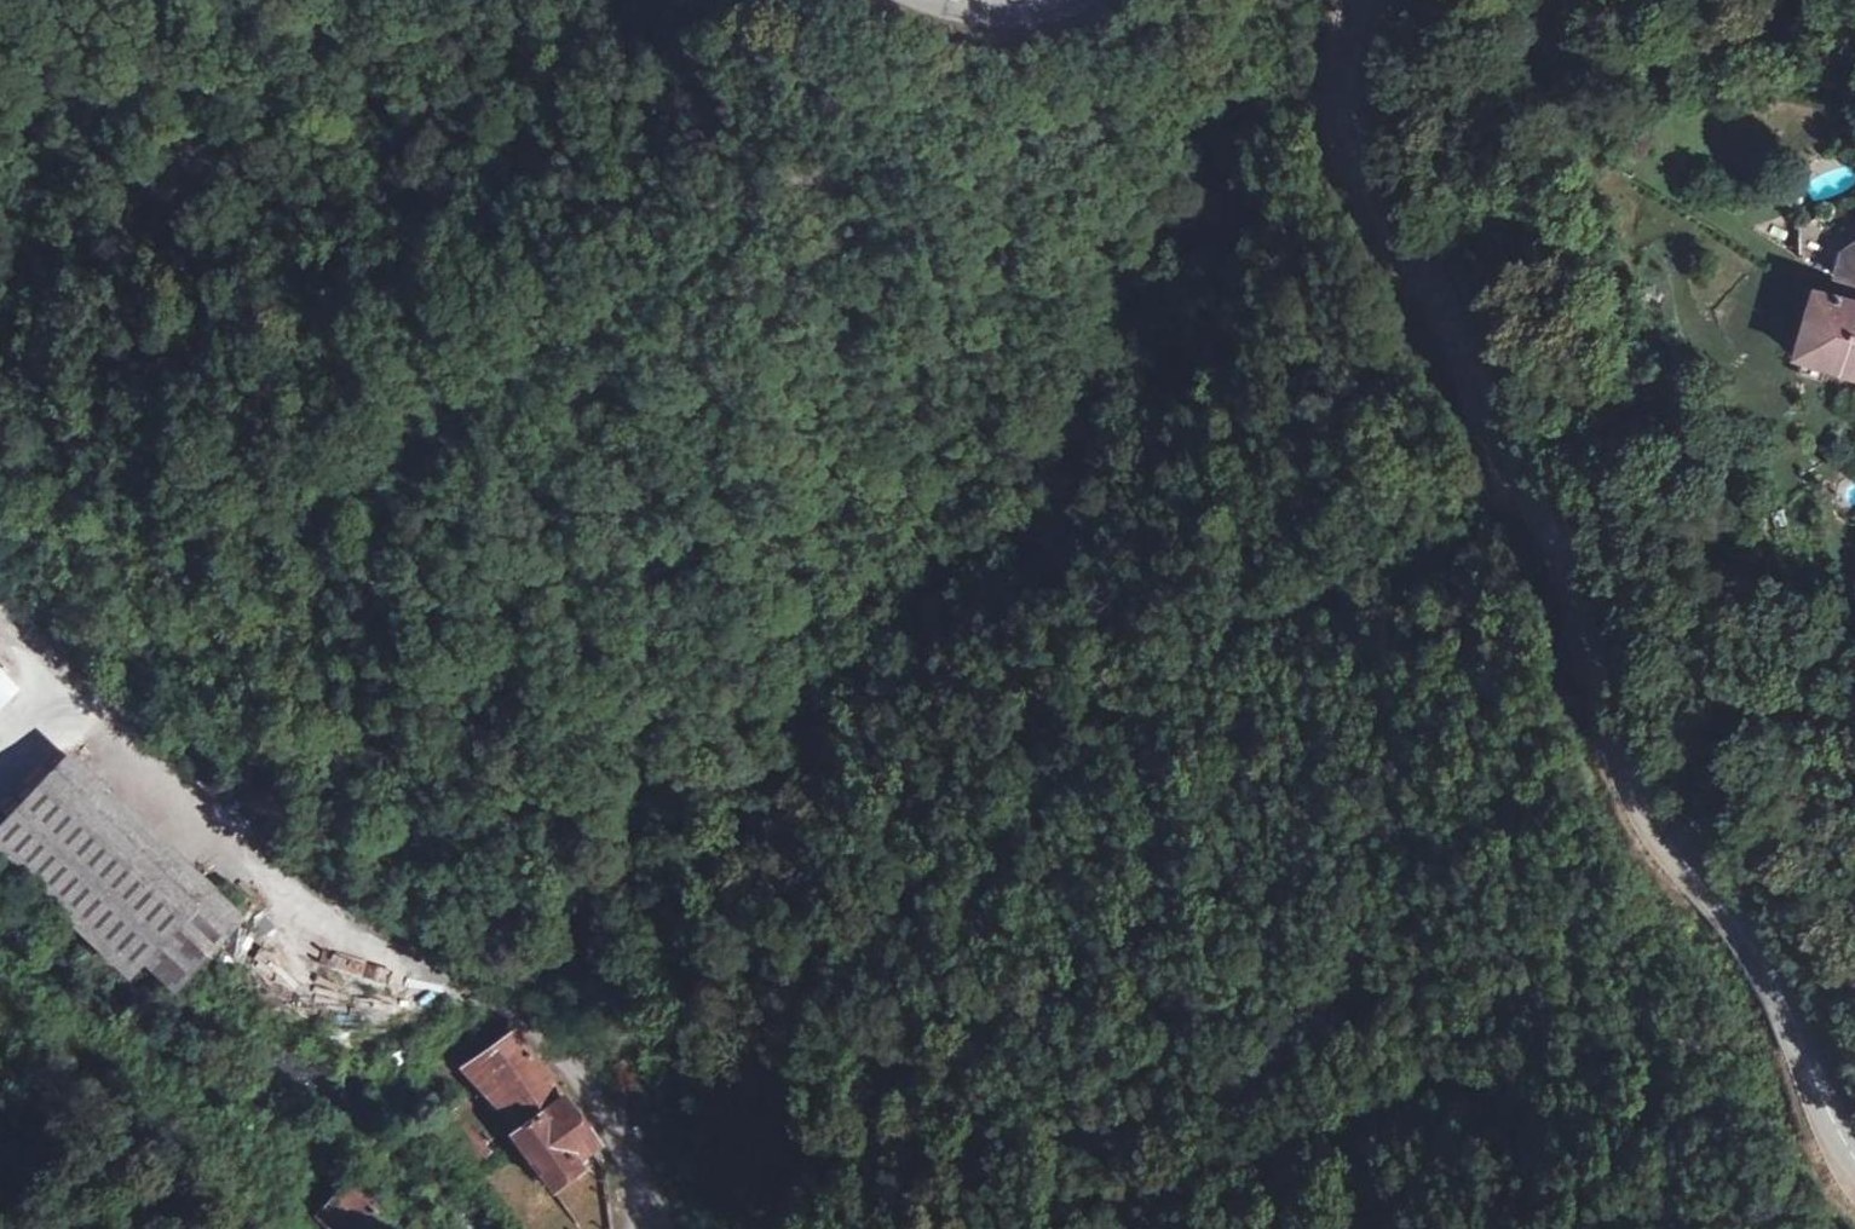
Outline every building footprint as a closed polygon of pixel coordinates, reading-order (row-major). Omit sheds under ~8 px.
[(1831,216),(1854,239),(1854,204),(1831,216)] [(1803,357),(1854,376),(1854,304),(1820,288),(1803,357)] [(0,665),(0,715),(25,691),(0,665)] [(0,826),(0,855),(100,943),(133,968),(216,884),(79,750),(0,826)] [(216,884),(133,968),(178,991),(250,918),(216,884)] [(472,1082),(436,1124),(471,1162),(485,1150),(475,1138),(488,1123),(474,1107),(485,1095),(519,1131),(513,1136),(550,1187),(579,1167),(574,1159),(593,1145),(513,1035),(463,1072),(472,1082)] [(404,1088),(427,1071),(420,1063),(395,1080),(404,1088)] [(373,1211),(348,1186),(320,1213),(335,1228),(354,1228),(373,1211)] [(354,1228),(390,1228),(373,1211),(354,1228)]
